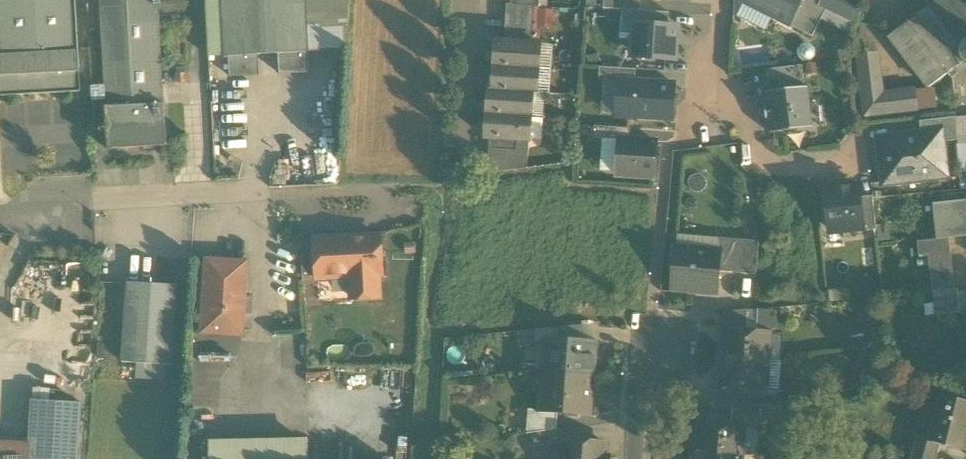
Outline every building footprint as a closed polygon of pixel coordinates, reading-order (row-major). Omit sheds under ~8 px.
[(76,92),(71,0),(0,0),(0,96),(76,92)] [(103,108),(165,104),(164,85),(161,26),(159,0),(97,0),(102,88),(103,108)] [(208,57),(228,57),(225,0),(206,0),(208,57)] [(230,77),(260,75),(259,55),(278,54),(279,74),(309,73),(308,53),(305,0),(225,0),(228,57),(230,77)] [(308,53),(347,50),(350,0),(305,0),(308,53)] [(640,11),(640,0),(604,0),(604,9),(640,11)] [(743,2),(739,0),(735,0),(734,1),(733,15),(765,31),(773,17),(743,2)] [(789,25),(802,0),(744,0),(743,2),(773,17),(789,25)] [(813,37),(822,19),(829,5),(821,1),(819,0),(802,0),(789,25),(813,37)] [(829,5),(822,19),(848,33),(851,23),(857,11),(834,0),(821,0),(821,1),(829,5)] [(857,11),(862,0),(834,0),(857,11)] [(950,72),(964,63),(961,51),(965,40),(965,6),(961,0),(939,0),(890,36),(930,87),(950,72)] [(504,5),(503,17),(534,19),(535,7),(511,5),(504,5)] [(538,9),(537,29),(554,30),(555,10),(538,9)] [(638,24),(668,26),(669,13),(639,11),(638,24)] [(503,17),(503,30),(533,32),(534,19),(503,17)] [(645,58),(676,60),(678,27),(668,26),(638,24),(633,24),(633,34),(626,40),(632,47),(631,57),(641,58),(643,60),(645,58)] [(532,44),(533,32),(503,30),(502,42),(532,44)] [(496,42),(495,66),(539,69),(540,45),(532,44),(502,42),(496,42)] [(540,45),(539,69),(552,69),(553,45),(540,45)] [(858,57),(865,116),(917,110),(914,90),(882,94),(878,54),(858,57)] [(964,63),(950,72),(952,77),(953,79),(955,104),(965,103),(965,63),(964,63)] [(766,70),(769,91),(805,87),(802,65),(766,70)] [(495,66),(493,90),(533,93),(537,93),(539,69),(495,66)] [(619,81),(635,82),(636,70),(600,68),(599,81),(619,82),(619,81)] [(550,94),(552,69),(539,69),(537,93),(545,93),(550,94)] [(616,116),(672,119),(675,84),(635,82),(619,81),(619,82),(616,116)] [(768,119),(770,133),(812,128),(807,87),(805,87),(769,91),(765,92),(766,106),(768,119)] [(91,88),(93,130),(104,129),(103,108),(102,88),(91,88)] [(934,88),(914,90),(917,110),(936,108),(934,88)] [(489,90),(487,114),(531,117),(533,93),(493,90),(489,90)] [(533,93),(531,117),(544,117),(545,93),(537,93),(533,93)] [(104,129),(105,149),(167,145),(165,104),(103,108),(104,129)] [(530,141),(531,117),(487,114),(486,138),(490,138),(518,140),(529,141),(530,141)] [(957,145),(965,144),(965,116),(955,117),(957,141),(957,145)] [(942,136),(943,142),(957,141),(955,117),(919,122),(921,133),(930,132),(931,138),(942,136)] [(618,140),(629,141),(630,129),(594,126),(593,138),(618,140)] [(944,156),(943,142),(942,136),(931,138),(930,132),(921,133),(886,138),(887,142),(883,147),(879,147),(883,185),(939,178),(936,157),(944,156)] [(490,138),(487,174),(516,170),(518,140),(490,138)] [(878,139),(879,147),(883,147),(887,142),(886,138),(878,139)] [(518,140),(516,170),(527,169),(529,141),(518,140)] [(616,175),(655,177),(657,142),(629,141),(618,140),(616,175)] [(957,145),(959,169),(965,168),(965,144),(957,145)] [(947,177),(944,156),(936,157),(939,178),(947,177)] [(824,189),(829,229),(829,235),(842,234),(864,231),(860,197),(859,185),(824,189)] [(872,196),(860,197),(864,231),(876,230),(872,196)] [(940,206),(943,237),(965,234),(965,203),(940,206)] [(943,237),(940,206),(934,207),(937,237),(943,237)] [(877,225),(878,241),(890,240),(889,224),(877,225)] [(579,255),(577,282),(597,284),(629,287),(631,264),(634,264),(636,246),(632,246),(634,232),(588,227),(585,256),(579,255)] [(677,235),(676,249),(719,252),(720,239),(720,238),(677,235)] [(351,276),(352,298),(379,297),(378,275),(382,274),(380,236),(316,240),(316,242),(318,276),(318,278),(319,278),(319,274),(333,273),(333,277),(351,276)] [(719,272),(730,273),(733,240),(720,239),(719,252),(720,253),(719,272)] [(929,255),(928,245),(949,243),(949,239),(918,242),(920,256),(929,255)] [(758,242),(733,240),(730,273),(755,275),(758,242)] [(301,243),(303,277),(318,276),(316,242),(301,243)] [(958,290),(955,290),(949,243),(928,245),(929,255),(933,292),(936,316),(961,313),(958,290)] [(672,291),(696,293),(696,287),(717,289),(719,272),(720,253),(719,252),(676,249),(672,291)] [(202,329),(243,331),(246,262),(206,260),(202,329)] [(865,275),(856,287),(869,297),(878,285),(865,275)] [(595,312),(597,284),(577,282),(565,281),(562,309),(595,312)] [(122,363),(172,366),(177,286),(127,283),(122,363)] [(696,293),(672,291),(672,292),(716,296),(717,289),(696,287),(696,293)] [(828,291),(829,302),(850,300),(849,289),(828,291)] [(758,309),(747,310),(745,331),(757,332),(757,329),(758,309)] [(769,309),(758,309),(757,329),(776,330),(777,316),(769,316),(769,309)] [(725,330),(745,331),(747,310),(723,312),(722,331),(725,331),(725,330)] [(534,343),(544,344),(544,342),(562,343),(563,328),(561,328),(560,328),(536,330),(535,341),(534,341),(534,343)] [(719,350),(718,358),(767,361),(769,333),(757,332),(745,331),(725,330),(725,331),(724,345),(719,350)] [(781,334),(769,333),(767,361),(779,362),(781,334)] [(543,373),(547,373),(594,376),(596,342),(577,340),(576,344),(562,343),(544,342),(544,344),(543,373)] [(766,389),(767,361),(718,358),(718,366),(722,371),(721,385),(721,386),(738,387),(766,389)] [(767,361),(766,389),(780,390),(782,362),(779,362),(767,361)] [(863,368),(860,385),(877,387),(880,371),(863,368)] [(591,416),(594,376),(547,373),(545,395),(539,395),(538,411),(538,412),(558,413),(591,416)] [(712,411),(732,408),(736,407),(738,387),(721,386),(721,385),(714,385),(712,411)] [(929,440),(926,440),(923,451),(937,454),(939,445),(964,451),(965,442),(965,402),(941,395),(929,440)] [(78,403),(30,400),(27,444),(26,458),(75,458),(78,403)] [(782,401),(760,404),(759,419),(784,416),(782,401)] [(760,404),(736,407),(732,408),(731,426),(743,427),(743,428),(759,430),(759,419),(760,404)] [(527,434),(535,433),(557,431),(558,413),(538,412),(538,411),(529,410),(527,434)] [(692,444),(692,452),(741,455),(743,428),(743,427),(731,426),(699,424),(698,439),(692,444)] [(567,429),(557,431),(535,433),(534,446),(562,445),(563,442),(567,442),(567,429)] [(558,458),(607,458),(606,457),(607,445),(591,444),(589,442),(579,441),(577,443),(567,442),(563,442),(562,445),(562,454),(559,457),(558,458)] [(27,444),(0,443),(0,458),(26,458),(27,444)] [(209,458),(309,458),(308,444),(209,446),(209,458)] [(911,458),(935,458),(937,454),(923,451),(914,449),(911,458)]
